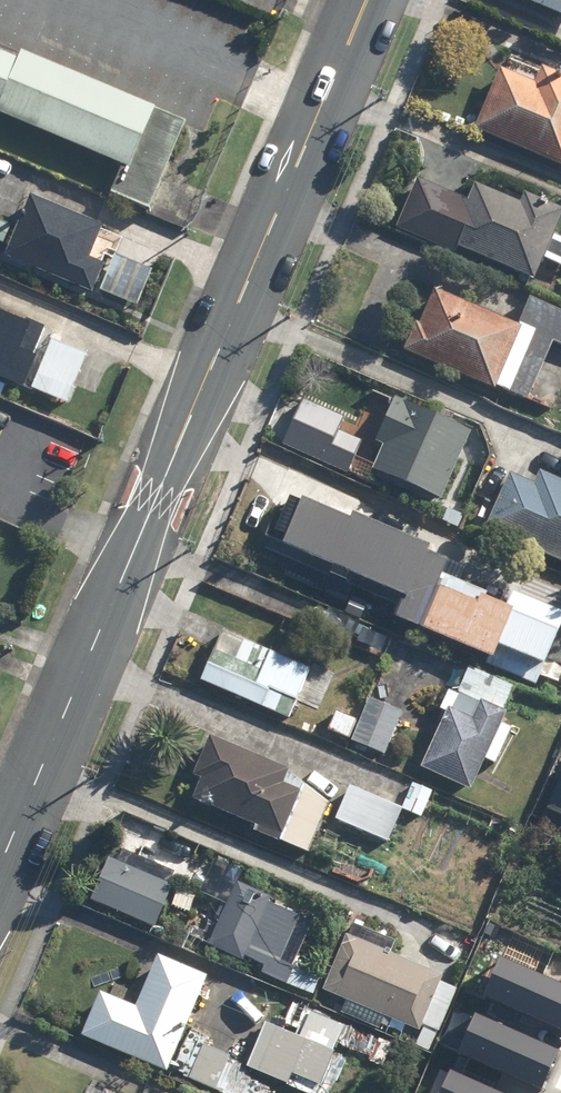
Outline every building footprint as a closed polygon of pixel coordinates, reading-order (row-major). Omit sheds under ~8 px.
[(560,15),(560,0),(523,0),(560,15)] [(0,51),(0,113),(125,167),(113,195),(152,212),(191,123),(24,51),(20,60),(0,51)] [(481,131),(560,164),(560,73),(512,53),(481,131)] [(559,235),(560,230),(560,202),(529,188),(524,199),(480,179),(472,196),(423,174),(399,226),(537,287),(548,263),(560,269),(560,235),(559,235)] [(34,195),(7,256),(96,294),(108,265),(93,258),(107,227),(34,195)] [(155,271),(117,254),(101,290),(139,306),(155,271)] [(502,390),(525,330),(431,294),(408,355),(502,390)] [(535,302),(525,330),(502,390),(533,402),(555,343),(560,345),(560,312),(535,302)] [(36,356),(48,328),(29,320),(28,323),(0,310),(0,378),(27,389),(41,358),(36,356)] [(89,356),(53,340),(32,388),(69,404),(89,356)] [(476,427),(393,396),(378,438),(385,441),(374,469),(450,497),(476,427)] [(331,462),(348,418),(302,399),(285,443),(331,462)] [(543,421),(560,430),(560,404),(553,401),(543,421)] [(482,532),(560,563),(560,478),(544,471),(540,482),(514,471),(500,507),(493,505),(482,532)] [(287,495),(264,549),(406,608),(401,619),(423,628),(446,572),(450,562),(434,555),(438,545),(360,513),(356,523),(287,495)] [(486,589),(446,572),(423,628),(499,659),(504,648),(519,611),(507,606),(484,596),(486,589)] [(504,648),(550,667),(560,641),(560,611),(513,591),(507,606),(519,611),(504,648)] [(292,719),(313,671),(221,631),(201,679),(292,719)] [(488,758),(499,762),(512,731),(501,726),(517,687),(467,666),(458,687),(452,685),(440,713),(447,715),(425,770),(475,790),(488,758)] [(387,757),(404,714),(372,701),(363,724),(355,744),(387,757)] [(355,744),(363,724),(336,713),(328,733),(355,744)] [(259,832),(313,854),(337,795),(289,776),(293,766),(217,735),(191,801),(260,829),(259,832)] [(417,782),(404,809),(422,818),(436,792),(417,782)] [(404,809),(358,786),(340,821),(386,844),(404,809)] [(108,858),(89,900),(156,930),(175,889),(108,858)] [(245,960),(247,957),(267,966),(262,974),(288,986),(316,924),(237,887),(211,944),(245,960)] [(347,1012),(383,1026),(388,1015),(426,1030),(448,974),(347,935),(326,991),(351,1001),(347,1012)] [(212,973),(162,953),(140,1008),(105,994),(87,1037),(172,1072),(212,973)] [(327,1084),(339,1050),(271,1025),(254,1073),(287,1085),(292,1072),(327,1084)] [(186,1075),(225,1092),(245,1092),(254,1073),(199,1047),(186,1075)]
